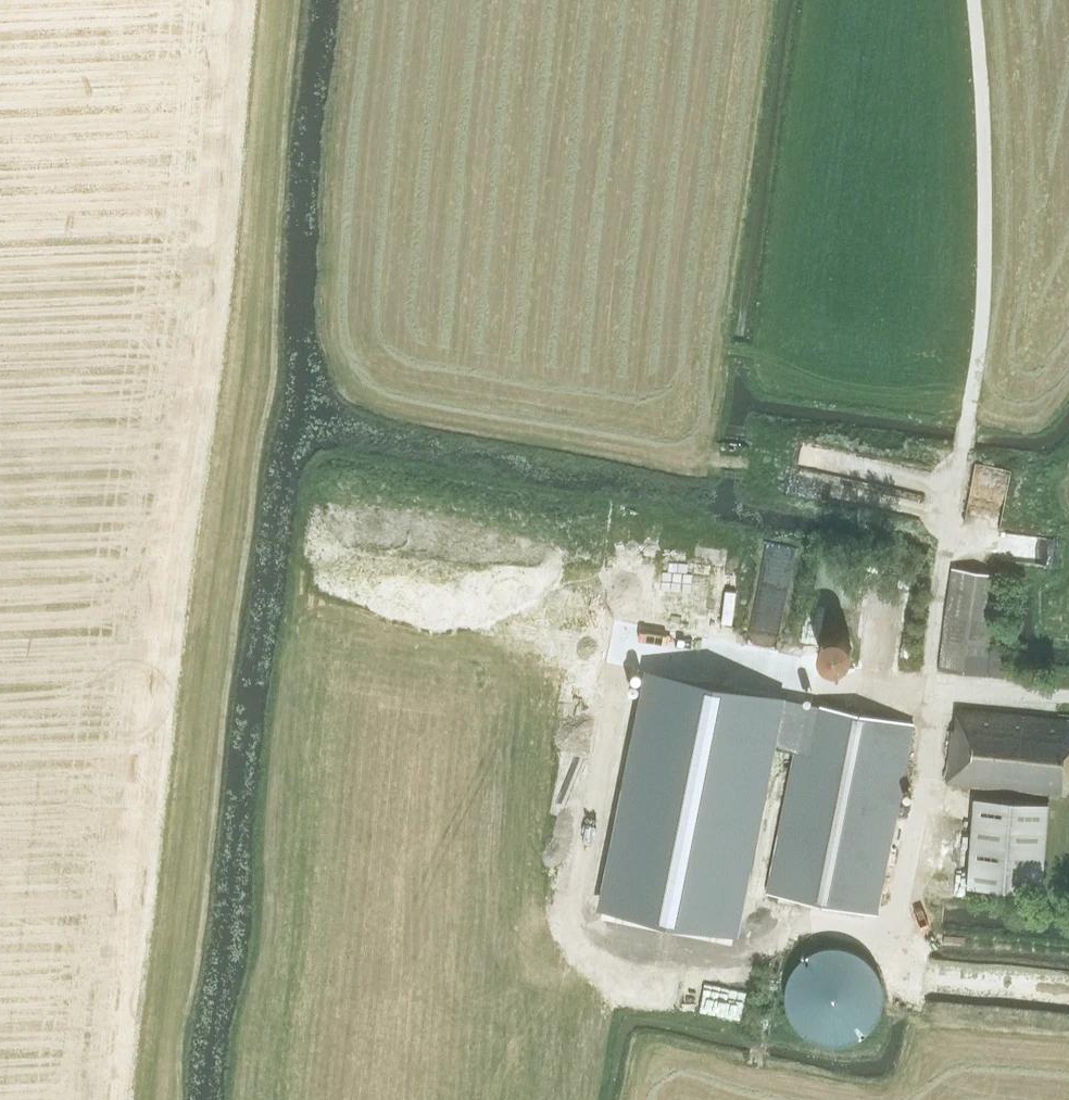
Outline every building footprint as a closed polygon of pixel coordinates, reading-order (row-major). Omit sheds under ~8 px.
[(983,503),(1012,505),(1014,461),(986,459),(983,503)] [(768,560),(788,562),(787,567),(796,568),(799,545),(770,541),(768,560)] [(854,607),(860,562),(818,556),(812,601),(854,607)] [(1003,575),(951,567),(944,613),(939,669),(988,675),(1009,677),(1012,651),(991,648),(994,620),(997,621),(1003,575)] [(820,645),(820,647),(820,650),(821,655),(823,658),(825,661),(828,663),(834,665),(837,665),(842,665),(845,663),(848,662),(850,661),(851,659),(852,657),(853,655),(854,652),(854,647),(853,644),(852,641),(851,639),(847,635),(844,633),(840,632),(833,632),(831,632),(828,634),(825,635),(820,642),(820,645)] [(806,703),(650,672),(603,907),(734,933),(771,747),(775,748),(796,752),(806,703)] [(876,913),(913,724),(806,703),(769,892),(876,913)] [(951,730),(947,784),(1067,795),(1067,788),(1068,789),(1068,720),(957,709),(955,730),(951,730)] [(974,797),(968,887),(1042,892),(1048,803),(974,797)] [(786,987),(785,996),(786,1004),(788,1012),(791,1019),(793,1023),(798,1029),(804,1035),(808,1037),(811,1039),(815,1041),(822,1044),(826,1045),(835,1045),(843,1045),(847,1044),(855,1041),(858,1039),(862,1037),(871,1029),(874,1026),(876,1023),(878,1019),(880,1015),(883,1008),(883,1004),(884,1000),(884,996),(883,987),(881,979),(880,976),(878,972),(874,965),(871,962),(868,959),(865,956),(858,952),(855,950),(847,948),(843,947),(835,946),(826,947),(822,948),(815,950),(811,952),(804,956),(801,959),(798,962),(795,965),(791,972),(789,976),(787,983),(786,987)]
